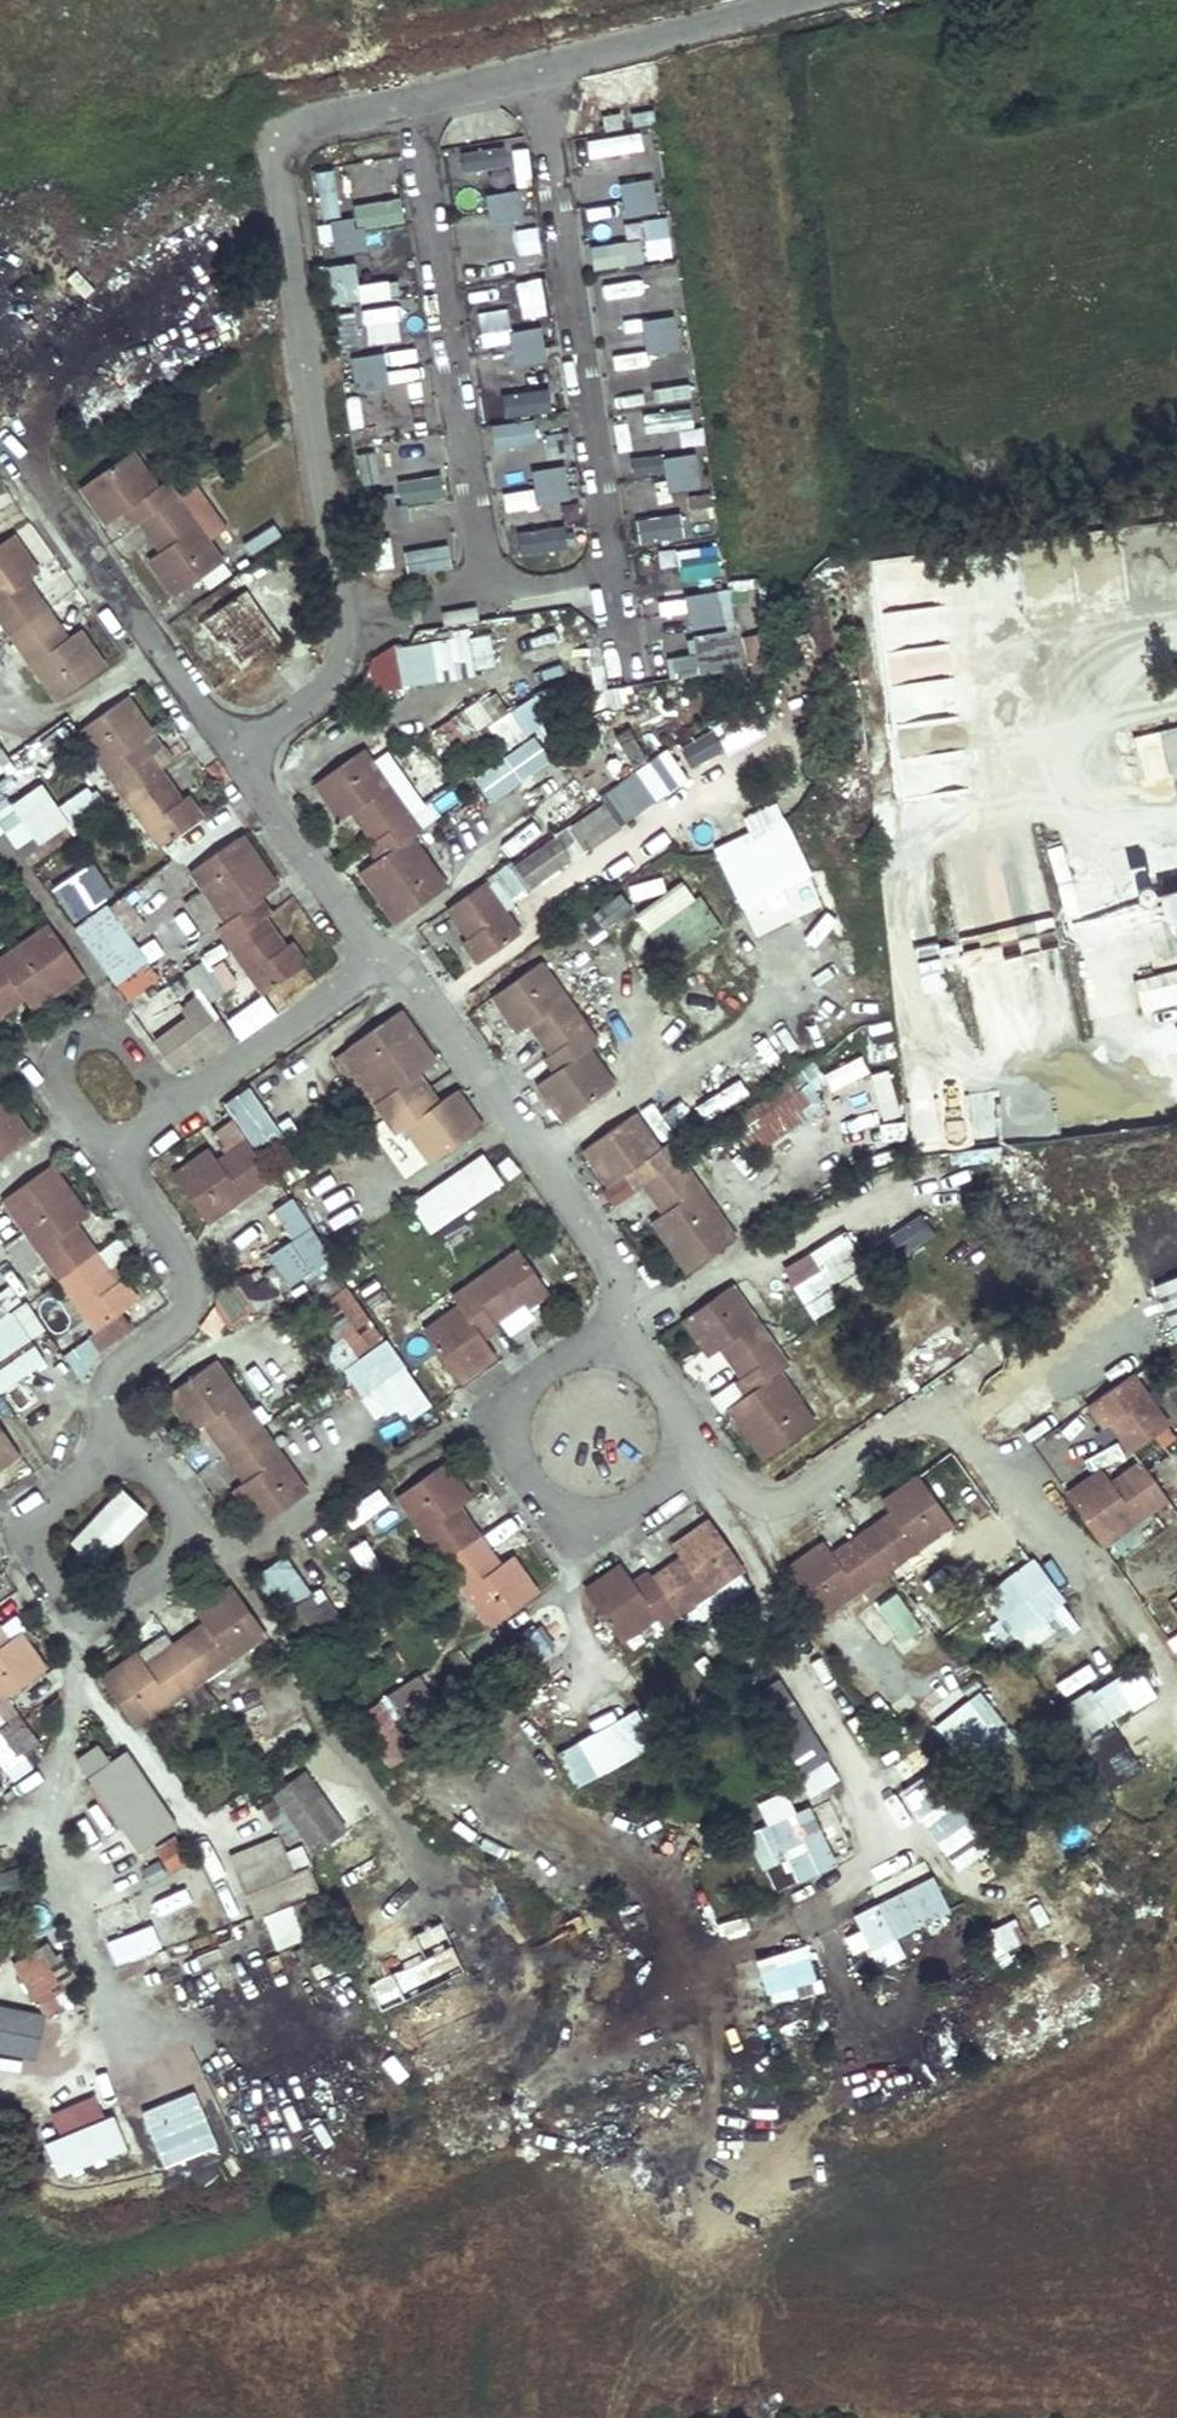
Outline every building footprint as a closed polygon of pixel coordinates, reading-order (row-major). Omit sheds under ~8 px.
[(654,109),(632,112),(634,126),(657,123),(654,109)] [(621,112),(603,115),(606,131),(624,127),(621,112)] [(514,185),(529,185),(529,145),(514,145),(514,185)] [(338,216),(335,168),(316,169),(319,218),(338,216)] [(652,180),(620,185),(625,216),(657,211),(652,180)] [(519,191),(486,197),(492,228),(524,223),(519,191)] [(368,225),(404,222),(403,208),(367,211),(368,225)] [(667,216),(642,218),(645,259),(671,257),(667,216)] [(363,217),(331,223),(336,254),(369,249),(363,217)] [(538,229),(516,225),(512,249),(534,252),(538,229)] [(640,241),(589,242),(590,267),(641,266),(640,241)] [(513,247),(466,256),(471,281),(518,272),(513,247)] [(395,280),(357,283),(355,260),(326,263),(330,301),(396,295),(395,280)] [(520,316),(551,312),(547,274),(516,277),(520,316)] [(363,343),(399,339),(396,302),(360,306),(363,343)] [(674,315),(642,321),(647,352),(680,347),(674,315)] [(542,328),(510,333),(515,365),(547,359),(542,328)] [(383,355),(351,360),(356,392),(388,386),(383,355)] [(376,392),(350,395),(355,441),(380,438),(376,392)] [(673,411),(679,445),(695,442),(689,408),(673,411)] [(619,416),(621,433),(656,429),(658,449),(667,448),(662,411),(619,416)] [(549,458),(572,454),(569,429),(545,433),(549,458)] [(415,442),(360,447),(362,473),(417,469),(415,442)] [(129,452),(77,489),(91,507),(94,505),(106,523),(128,508),(149,538),(152,537),(161,549),(147,560),(173,595),(220,562),(173,496),(163,482),(155,488),(129,452)] [(660,477),(662,457),(631,454),(629,474),(660,477)] [(696,455),(664,461),(669,492),(701,487),(696,455)] [(565,466),(533,472),(538,503),(570,498),(565,466)] [(404,494),(371,499),(377,531),(409,525),(404,494)] [(209,500),(194,513),(213,537),(229,525),(209,500)] [(585,502),(564,504),(567,536),(588,535),(585,502)] [(633,515),(639,545),(685,535),(679,505),(633,515)] [(0,543),(0,623),(8,634),(55,700),(103,666),(77,629),(60,641),(49,626),(54,623),(34,593),(28,598),(18,584),(36,571),(11,535),(0,543)] [(241,591),(200,620),(215,643),(224,636),(233,649),(229,652),(240,668),(277,642),(241,591)] [(720,593),(688,598),(693,630),(725,624),(720,593)] [(445,624),(477,618),(475,606),(443,611),(445,624)] [(495,676),(492,634),(367,643),(371,685),(495,676)] [(476,701),(451,715),(470,749),(497,733),(504,745),(551,718),(537,694),(488,722),(476,701)] [(124,795),(158,770),(147,754),(142,757),(133,745),(150,732),(125,696),(77,729),(124,795)] [(724,750),(758,737),(749,714),(716,727),(724,750)] [(1176,772),(1176,718),(1121,731),(1133,783),(1176,772)] [(529,773),(560,758),(544,727),(513,743),(529,773)] [(629,728),(613,737),(629,766),(646,757),(629,728)] [(690,769),(726,753),(716,728),(679,744),(690,769)] [(11,759),(0,743),(0,767),(11,759)] [(362,750),(313,785),(338,821),(355,810),(365,824),(361,826),(382,856),(357,874),(370,892),(374,890),(395,920),(443,888),(409,838),(418,832),(362,750)] [(501,899),(691,785),(674,756),(484,869),(501,899)] [(158,770),(124,795),(159,846),(200,817),(186,796),(174,803),(165,791),(170,787),(158,770)] [(78,829),(41,781),(12,803),(0,787),(0,822),(32,864),(78,829)] [(60,806),(80,829),(105,807),(86,785),(60,806)] [(785,814),(713,846),(740,907),(813,875),(785,814)] [(507,855),(540,832),(530,818),(497,841),(507,855)] [(237,837),(188,872),(224,922),(215,929),(226,944),(262,995),(304,964),(289,943),(280,949),(270,934),(273,933),(253,904),(277,887),(263,867),(260,869),(237,837)] [(566,894),(621,873),(611,849),(556,869),(566,894)] [(1165,859),(1176,900),(1176,856),(1165,859)] [(49,884),(71,921),(115,895),(92,858),(49,884)] [(482,883),(446,909),(456,924),(459,922),(468,936),(460,941),(476,964),(518,934),(482,883)] [(133,933),(147,923),(124,893),(111,903),(133,933)] [(106,902),(73,927),(128,1000),(161,975),(106,902)] [(677,903),(646,925),(674,965),(706,943),(677,903)] [(1176,1101),(1176,926),(1175,917),(1128,928),(1138,971),(1137,971),(1167,1103),(1176,1101)] [(0,959),(0,1015),(10,1009),(6,1005),(20,995),(30,1010),(82,975),(48,925),(0,959)] [(179,1072),(234,1037),(211,1000),(227,990),(206,956),(176,975),(180,982),(139,1009),(179,1072)] [(538,963),(489,998),(515,1035),(531,1024),(541,1038),(538,1041),(556,1068),(533,1084),(559,1121),(610,1085),(586,1051),(595,1045),(538,963)] [(395,1015),(348,1048),(383,1097),(373,1104),(395,1134),(404,1128),(429,1163),(476,1130),(463,1111),(466,1110),(453,1093),(437,1104),(415,1073),(433,1061),(423,1048),(420,1051),(395,1015)] [(861,1056),(823,1071),(830,1088),(868,1072),(861,1056)] [(724,1117),(749,1156),(834,1101),(809,1062),(724,1117)] [(872,1072),(877,1119),(897,1117),(892,1069),(872,1072)] [(702,1119),(748,1095),(736,1072),(690,1095),(702,1119)] [(251,1084),(224,1102),(257,1153),(284,1136),(251,1084)] [(679,1096),(644,1118),(657,1139),(692,1116),(679,1096)] [(27,1137),(1,1100),(0,1101),(0,1155),(27,1137)] [(632,1114),(581,1150),(606,1184),(627,1169),(649,1200),(654,1197),(663,1211),(648,1221),(684,1272),(733,1237),(676,1157),(666,1142),(657,1149),(632,1114)] [(207,1149),(172,1174),(204,1221),(270,1176),(244,1141),(228,1151),(231,1153),(217,1164),(207,1149)] [(268,1169),(293,1158),(286,1141),(261,1152),(268,1169)] [(408,1202),(429,1233),(505,1182),(484,1151),(408,1202)] [(47,1165),(1,1199),(57,1278),(94,1329),(135,1300),(120,1279),(110,1286),(99,1271),(102,1268),(80,1238),(77,1240),(68,1227),(84,1216),(47,1165)] [(233,1324),(333,1257),(292,1196),(272,1210),(292,1240),(212,1293),(233,1324)] [(812,1253),(820,1266),(792,1284),(811,1312),(872,1272),(845,1231),(812,1253)] [(123,1238),(99,1247),(107,1265),(130,1256),(123,1238)] [(458,1306),(423,1331),(456,1379),(472,1368),(473,1371),(494,1357),(476,1332),(506,1312),(503,1308),(517,1298),(524,1308),(547,1292),(517,1249),(451,1296),(458,1306)] [(330,1326),(357,1357),(385,1332),(332,1272),(312,1289),(338,1319),(330,1326)] [(730,1285),(681,1319),(706,1357),(723,1345),(732,1358),(729,1361),(749,1391),(724,1408),(738,1428),(741,1425),(764,1458),(812,1424),(777,1373),(786,1366),(775,1349),(730,1285)] [(47,1359),(31,1337),(44,1328),(25,1301),(8,1313),(0,1302),(0,1393),(47,1359)] [(900,1359),(923,1389),(972,1351),(949,1321),(900,1359)] [(82,1377),(102,1351),(82,1336),(62,1362),(82,1377)] [(408,1420),(432,1404),(388,1337),(342,1367),(377,1421),(399,1407),(408,1420)] [(211,1361),(163,1395),(190,1432),(205,1421),(214,1434),(210,1437),(221,1452),(231,1466),(234,1464),(246,1479),(231,1489),(257,1525),(304,1491),(258,1426),(211,1361)] [(1129,1373),(1084,1405),(1101,1428),(1108,1422),(1129,1452),(1166,1426),(1165,1425),(1129,1373)] [(387,1443),(408,1432),(399,1416),(378,1427),(387,1443)] [(16,1452),(0,1429),(0,1464),(16,1452)] [(442,1461),(394,1496),(440,1562),(487,1627),(534,1594),(508,1558),(493,1569),(483,1555),(488,1551),(477,1536),(466,1520),(462,1523),(452,1509),(468,1498),(442,1461)] [(1142,1467),(1128,1476),(1149,1508),(1163,1498),(1142,1467)] [(1100,1468),(1062,1494),(1097,1544),(1149,1508),(1128,1476),(1113,1486),(1100,1468)] [(822,1543),(785,1569),(819,1617),(950,1524),(916,1477),(880,1502),(891,1518),(878,1527),(875,1524),(860,1534),(845,1546),(847,1549),(833,1559),(822,1543)] [(98,1568),(149,1511),(122,1487),(71,1544),(98,1568)] [(619,1566),(583,1591),(618,1641),(653,1616),(658,1624),(739,1567),(706,1520),(670,1546),(681,1561),(668,1571),(666,1568),(635,1590),(619,1566)] [(287,1553),(255,1573),(297,1640),(339,1614),(321,1584),(311,1591),(287,1553)] [(1038,1557),(976,1596),(1017,1660),(1078,1621),(1038,1557)] [(888,1572),(898,1588),(918,1577),(908,1560),(888,1572)] [(903,1657),(938,1627),(897,1581),(863,1611),(903,1657)] [(133,1654),(99,1678),(133,1725),(198,1680),(264,1634),(229,1585),(193,1610),(205,1628),(192,1636),(190,1633),(174,1645),(157,1656),(159,1659),(144,1670),(133,1654)] [(42,1669),(17,1633),(0,1646),(0,1699),(42,1669)] [(926,1643),(916,1651),(942,1684),(952,1677),(926,1643)] [(1135,1662),(1057,1715),(1077,1745),(1155,1692),(1135,1662)] [(388,1691),(407,1725),(435,1710),(416,1676),(388,1691)] [(977,1681),(927,1711),(962,1769),(1013,1738),(977,1681)] [(387,1769),(415,1748),(382,1704),(354,1725),(387,1769)] [(577,1787),(655,1744),(636,1708),(557,1752),(577,1787)] [(817,1741),(788,1761),(813,1797),(842,1777),(817,1741)] [(127,1748),(110,1760),(98,1742),(75,1758),(139,1852),(179,1825),(127,1748)] [(907,1778),(927,1770),(920,1752),(900,1760),(907,1778)] [(299,1862),(348,1829),(307,1769),(258,1802),(299,1862)] [(938,1774),(905,1796),(957,1872),(990,1850),(938,1774)] [(756,1801),(766,1824),(746,1833),(762,1871),(785,1861),(794,1883),(837,1865),(811,1804),(795,1811),(785,1789),(756,1801)] [(280,1834),(233,1852),(270,1949),(333,1925),(309,1864),(294,1870),(280,1834)] [(175,1835),(154,1847),(168,1872),(190,1860),(175,1835)] [(767,1869),(775,1888),(792,1882),(785,1863),(767,1869)] [(907,1958),(897,1935),(950,1914),(934,1876),(852,1909),(876,1970),(907,1958)] [(444,1921),(363,1952),(384,2007),(465,1976),(444,1921)] [(118,1965),(163,1945),(152,1922),(107,1942),(118,1965)] [(1001,1967),(1012,1959),(995,1933),(983,1941),(1001,1967)] [(759,1956),(770,2003),(820,1991),(809,1944),(759,1956)] [(43,2019),(74,2002),(42,1945),(11,1962),(43,2019)] [(8,1963),(0,1947),(0,1967),(8,1963)] [(43,2010),(0,2007),(0,2052),(39,2055),(43,2010)] [(172,2119),(203,2103),(182,2065),(151,2082),(172,2119)] [(115,2114),(105,2117),(97,2095),(35,2117),(56,2176),(128,2150),(115,2114)]
